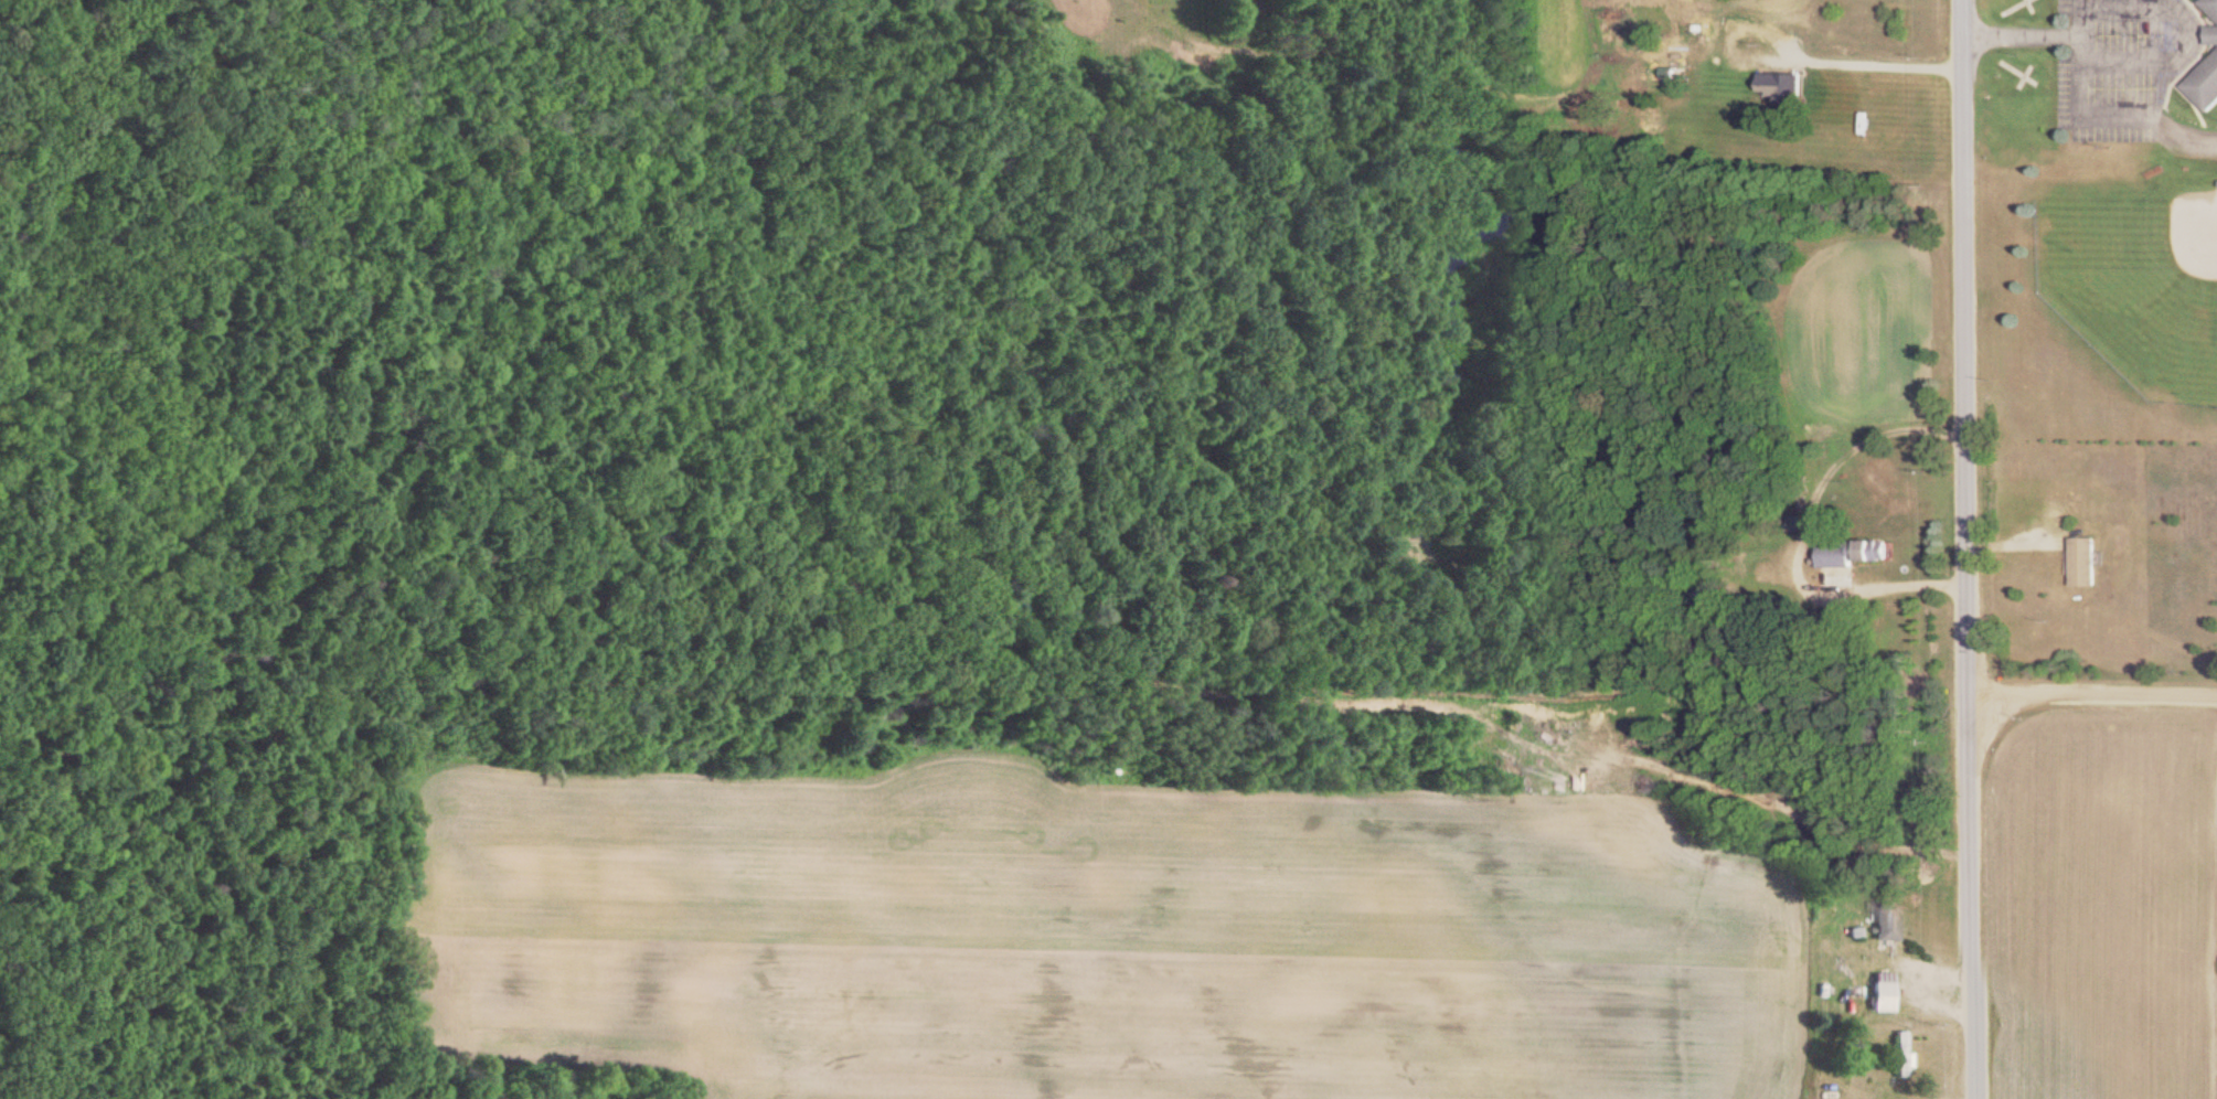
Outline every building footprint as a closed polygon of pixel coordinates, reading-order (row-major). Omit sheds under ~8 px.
[(2201,7),(2216,23),(2216,0),(2207,0),(2201,7)] [(2184,90),(2210,117),(2216,109),(2216,57),(2184,90)] [(1803,77),(1763,76),(1762,101),(1802,102),(1803,77)] [(2074,590),(2097,590),(2097,542),(2074,542),(2074,590)] [(1823,571),(1856,571),(1856,564),(1890,565),(1890,546),(1823,545),(1823,571)] [(1896,944),(1896,906),(1875,906),(1875,944),(1896,944)] [(1891,1015),(1891,985),(1872,985),(1872,1015),(1891,1015)] [(1895,1080),(1905,1080),(1905,1071),(1906,1071),(1906,1034),(1895,1034),(1895,1080)]
